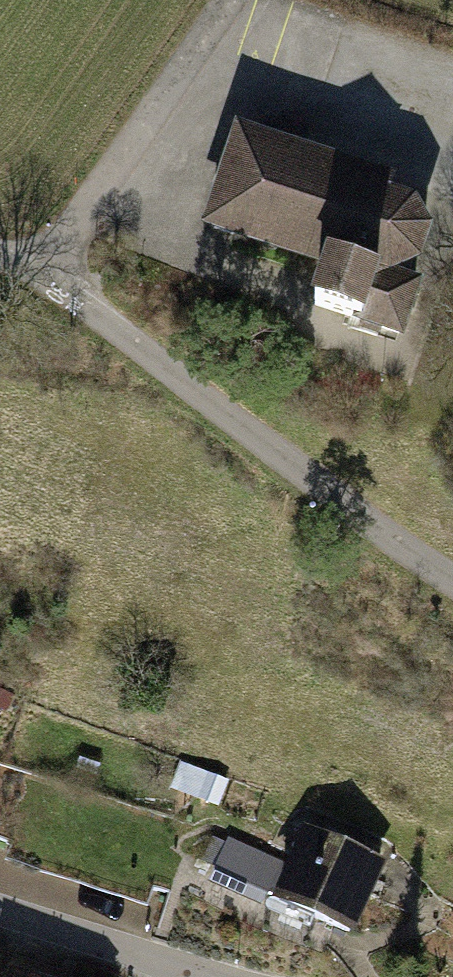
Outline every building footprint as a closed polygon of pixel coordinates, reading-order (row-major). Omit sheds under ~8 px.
[(389,169),(225,123),(201,216),(309,246),(296,288),(358,309),(373,256),(398,262),(418,249),(428,217),(413,192),(386,186),(389,169)] [(368,865),(289,836),(260,915),(339,944),(368,865)]
